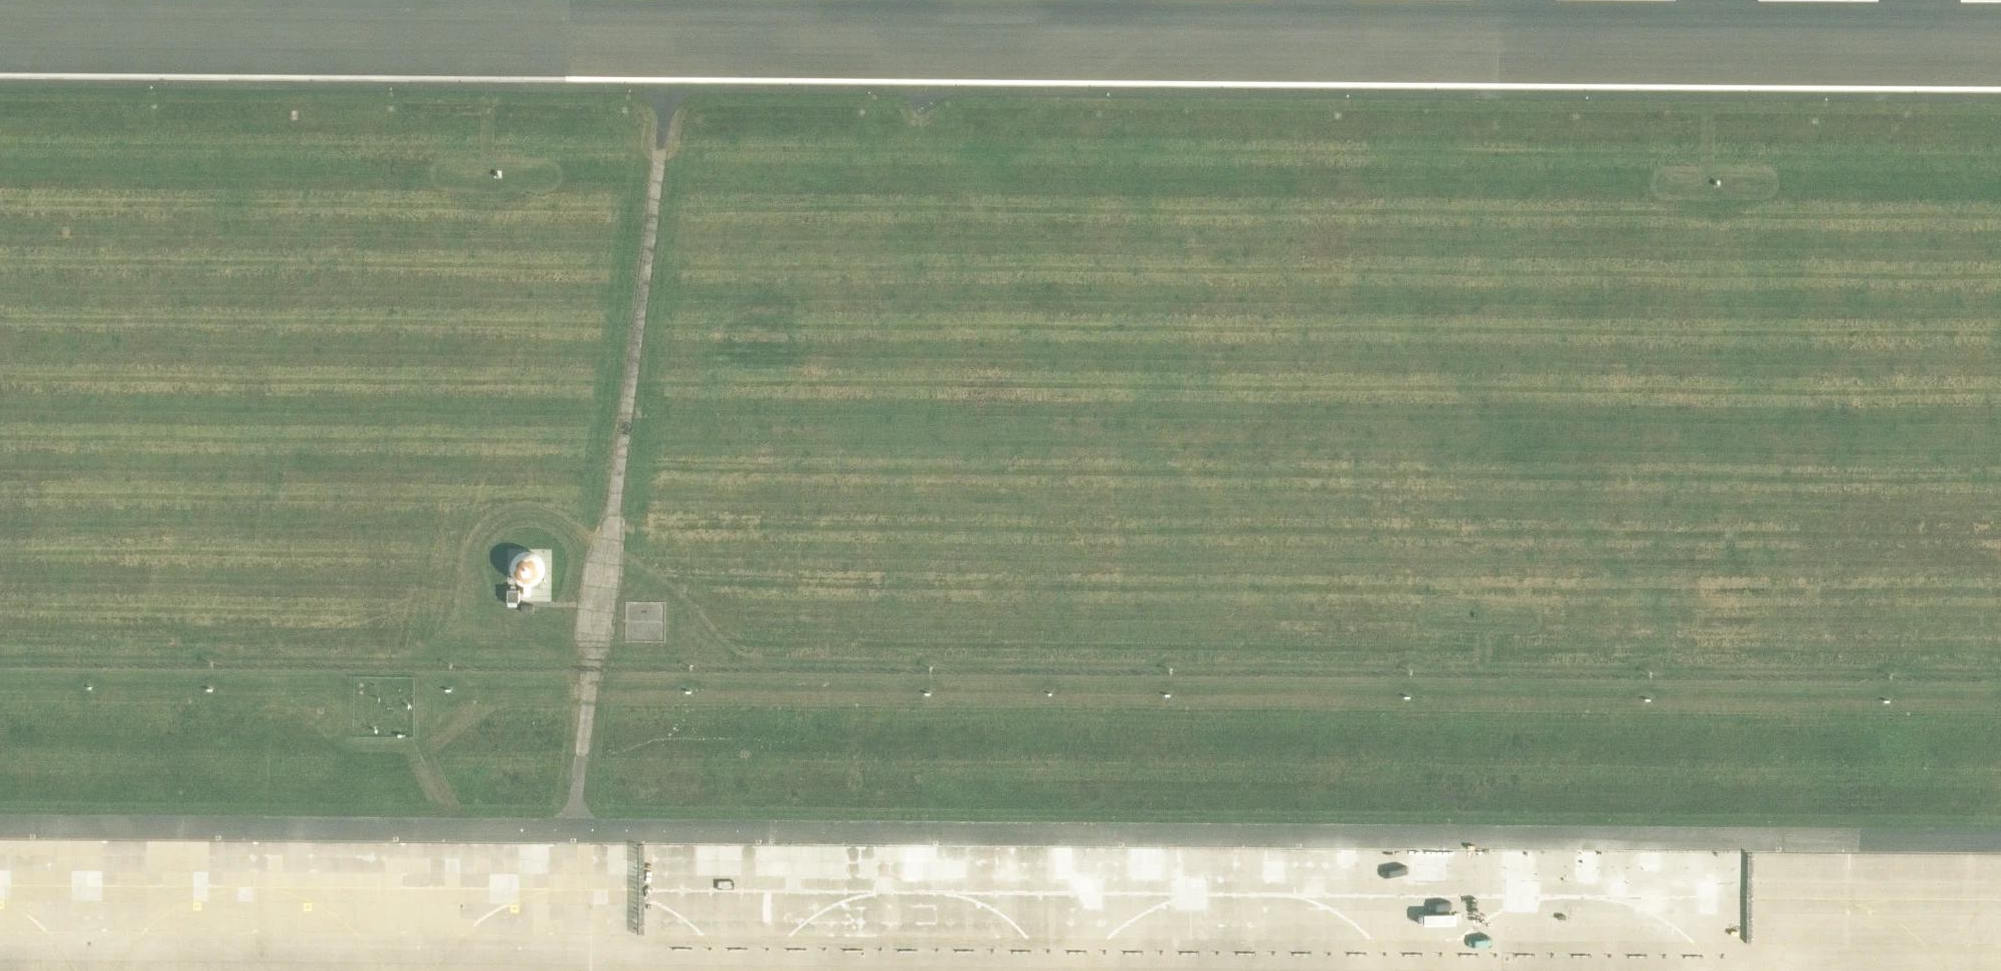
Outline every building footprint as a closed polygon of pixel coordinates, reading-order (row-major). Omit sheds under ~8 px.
[(516,581),(523,584),(523,595),(530,595),(530,584),(537,581),(542,576),(544,568),(543,561),(538,555),(531,551),(523,551),(516,554),(512,560),(510,568),(512,575),(516,581)] [(518,589),(508,590),(508,601),(519,601),(518,589)]
